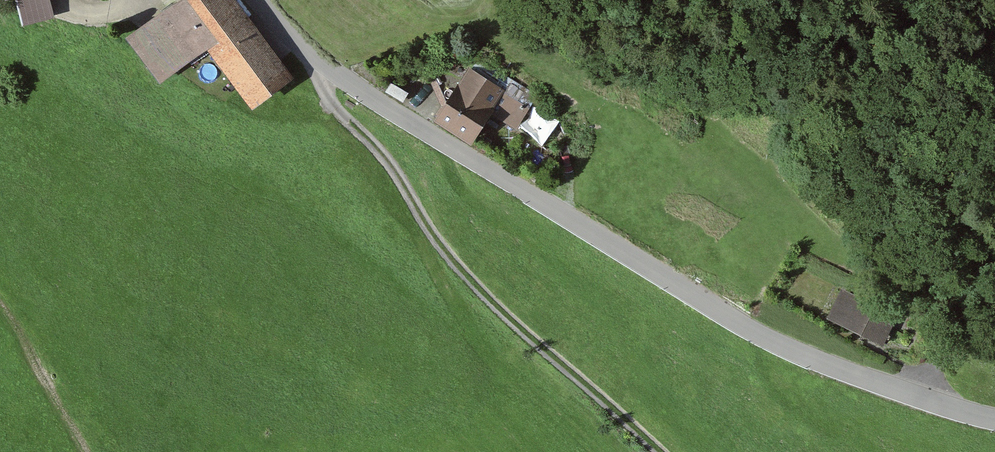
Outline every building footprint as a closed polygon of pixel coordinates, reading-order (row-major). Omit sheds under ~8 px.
[(126,36),(156,78),(201,46),(244,107),(287,76),(233,0),(177,0),(126,36)] [(528,109),(467,69),(433,120),(470,145),(489,116),(513,132),(528,109)] [(536,105),(523,130),(548,143),(561,118),(536,105)] [(894,315),(840,289),(825,321),(880,346),(894,315)]
